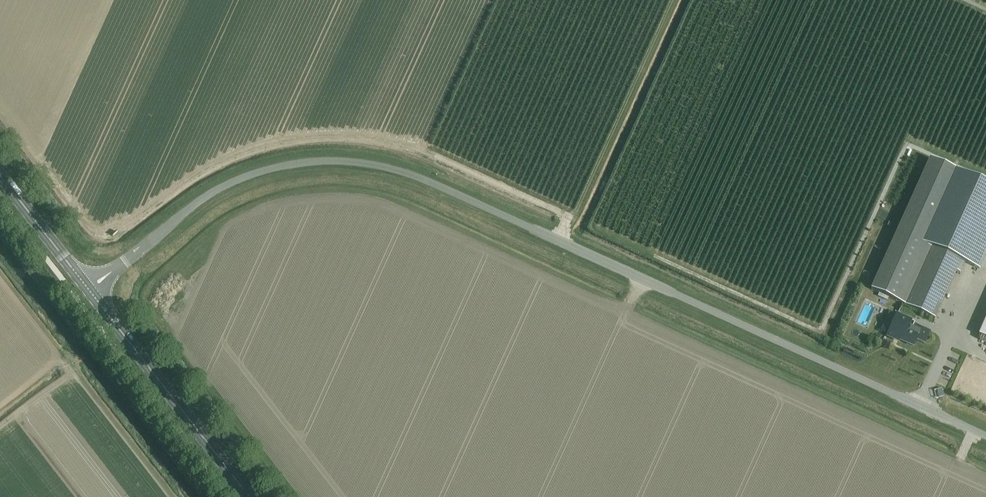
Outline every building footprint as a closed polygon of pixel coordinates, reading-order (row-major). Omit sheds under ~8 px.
[(871,289),(934,318),(960,261),(917,241),(950,168),(930,159),(871,289)] [(960,261),(979,269),(985,254),(985,184),(950,168),(917,241),(960,261)] [(976,333),(985,337),(985,310),(976,333)] [(924,343),(929,331),(913,324),(914,322),(892,312),(887,325),(891,327),(887,336),(893,339),(894,337),(913,346),(916,340),(924,343)] [(968,376),(959,379),(962,391),(971,389),(968,376)]
